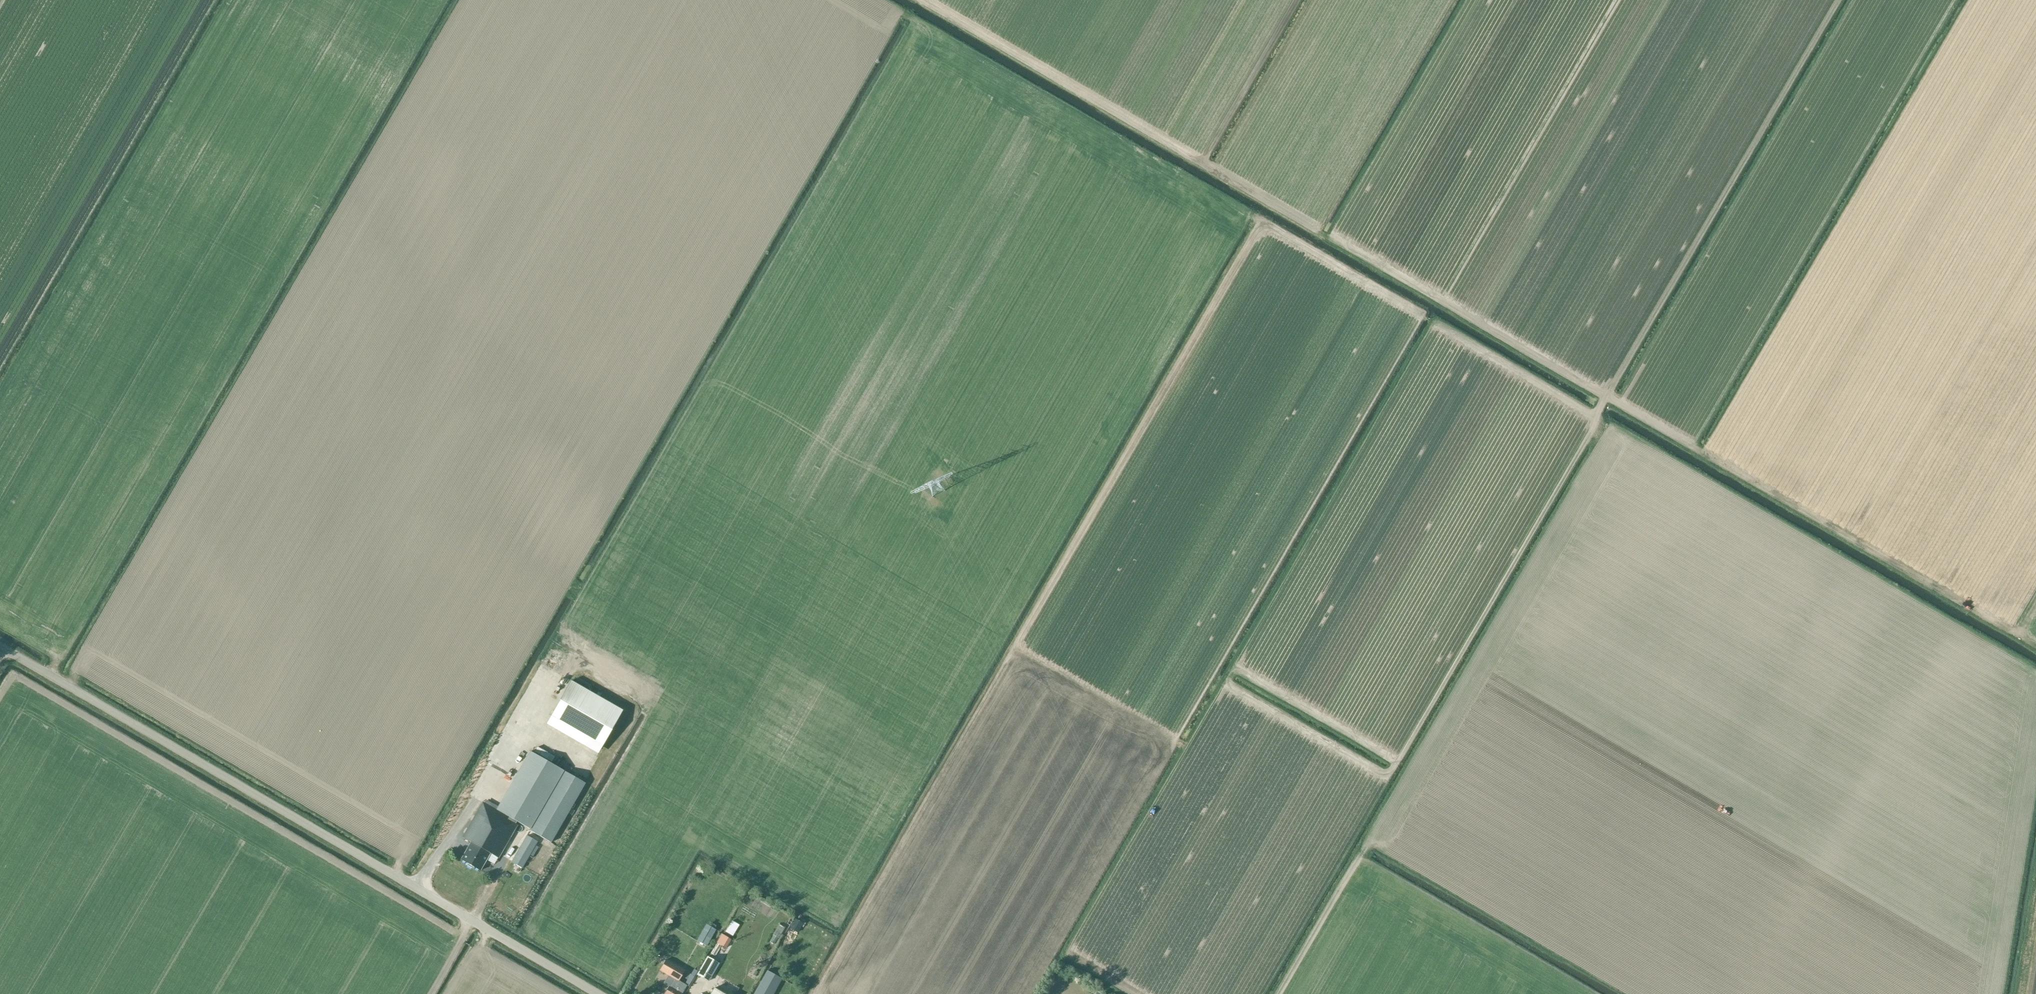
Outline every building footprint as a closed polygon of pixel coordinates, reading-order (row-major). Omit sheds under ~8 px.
[(623,710),(571,681),(546,724),(598,754),(623,710)] [(551,842),(582,790),(586,783),(529,751),(496,809),(483,802),(462,837),(470,842),(460,860),(467,864),(467,865),(472,868),(474,867),(481,871),(490,854),(498,859),(518,825),(516,824),(517,821),(531,829),(530,830),(551,842)] [(512,861),(522,868),(527,860),(538,842),(527,835),(512,861)] [(795,919),(791,928),(798,932),(803,923),(795,919)] [(706,925),(697,941),(707,946),(716,930),(706,925)] [(719,951),(724,953),(728,943),(724,941),(719,951)] [(717,943),(711,953),(715,955),(721,945),(717,943)] [(709,957),(698,974),(709,981),(720,963),(709,957)] [(679,981),(685,970),(666,959),(660,970),(669,975),(664,983),(669,986),(664,993),(683,993),(682,993),(687,985),(679,981)] [(754,993),(773,993),(782,979),(767,971),(754,993)] [(691,974),(685,984),(687,985),(689,986),(695,976),(691,974)]
